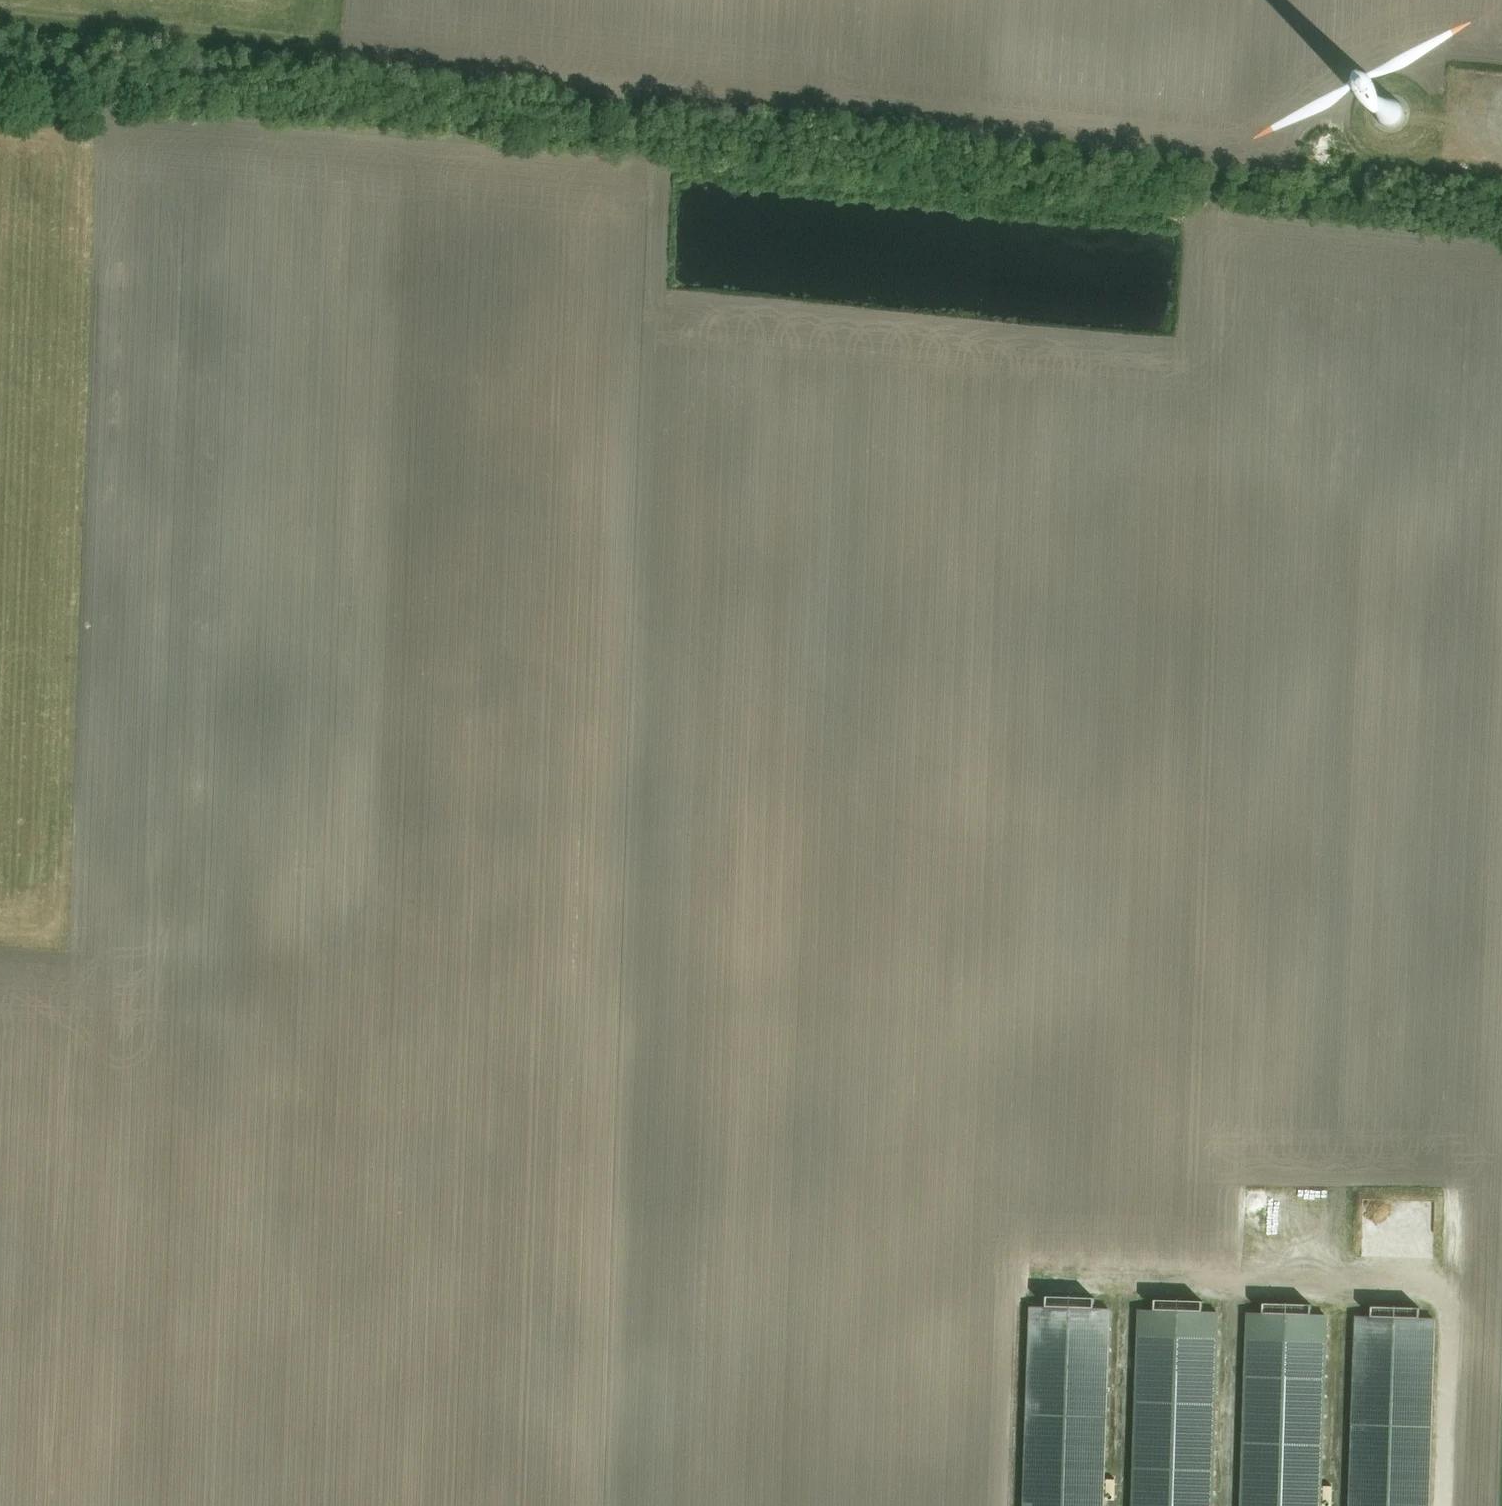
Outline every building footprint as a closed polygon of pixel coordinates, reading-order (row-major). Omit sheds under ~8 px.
[(1347,97),(1344,117),(1400,124),(1402,104),(1347,97)] [(1115,1296),(1030,1293),(1023,1505),(1108,1505),(1115,1296)] [(1221,1302),(1141,1299),(1135,1505),(1214,1505),(1221,1302)] [(1327,1315),(1243,1312),(1236,1505),(1321,1505),(1327,1315)] [(1433,1320),(1353,1317),(1348,1505),(1427,1505),(1433,1320)]
